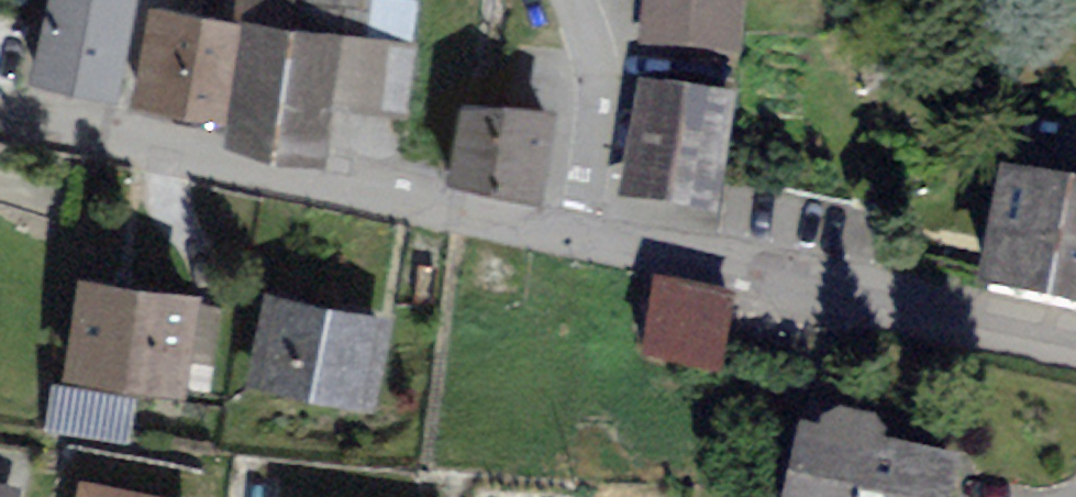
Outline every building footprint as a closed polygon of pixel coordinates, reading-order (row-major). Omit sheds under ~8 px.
[(29,85),(116,102),(136,0),(46,0),(29,85)] [(237,31),(224,141),(318,152),(325,95),(399,104),(412,0),(241,0),(237,31)] [(737,9),(670,0),(644,0),(616,205),(708,217),(737,9)] [(237,31),(145,14),(128,107),(217,123),(237,31)] [(455,102),(441,187),(538,202),(551,117),(455,102)] [(1005,167),(978,287),(1075,309),(1075,183),(1005,167)] [(200,300),(71,279),(54,380),(184,401),(200,300)] [(727,303),(649,289),(635,366),(714,380),(727,303)] [(390,323),(263,296),(243,392),(369,419),(390,323)] [(783,496),(954,496),(960,473),(880,451),(874,429),(835,422),(821,440),(800,433),(783,496)] [(15,489),(0,486),(0,496),(13,496),(15,489)]
